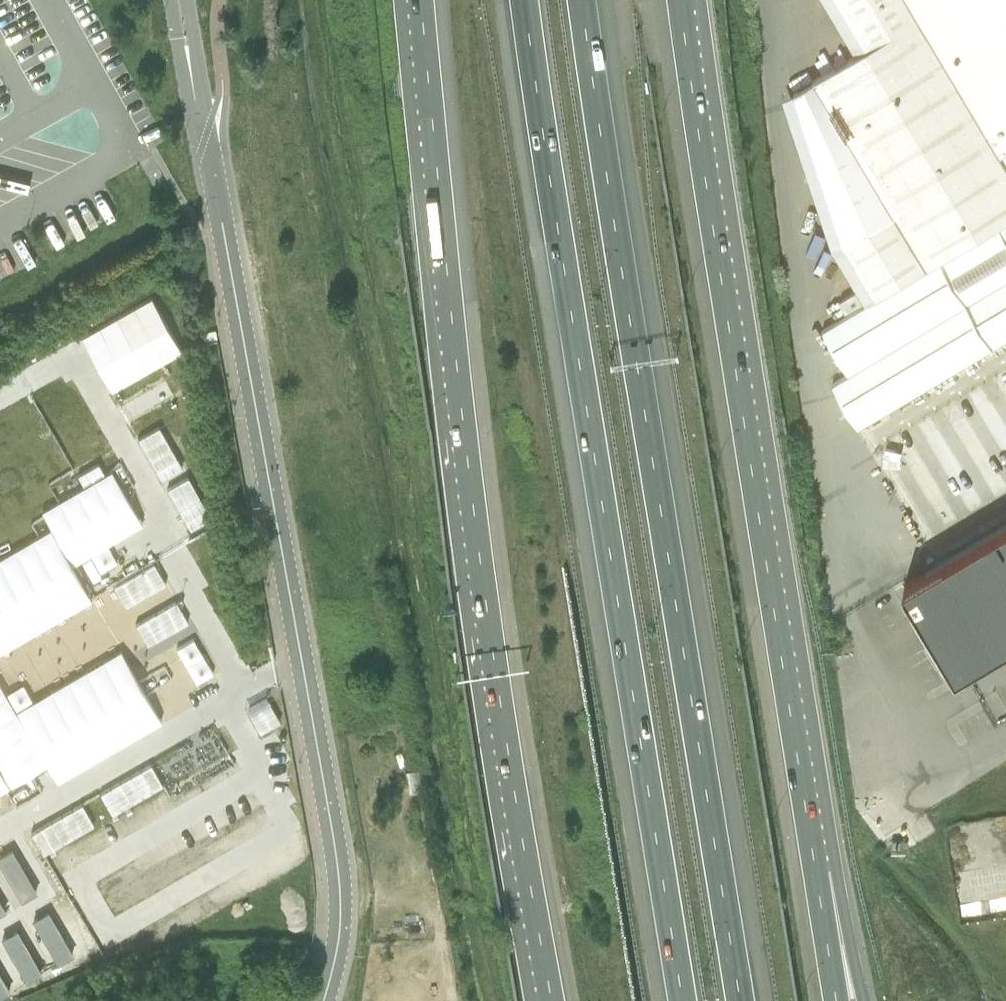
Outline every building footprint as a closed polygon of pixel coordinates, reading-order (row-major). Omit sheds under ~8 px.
[(1005,340),(1005,0),(838,0),(867,48),(794,92),(844,244),(876,298),(822,330),(848,374),(831,384),(857,428),(1005,340)] [(150,297),(83,334),(112,387),(179,350),(150,297)] [(985,419),(1005,422),(1005,387),(1005,390),(987,387),(980,391),(978,405),(985,419)] [(169,444),(158,425),(138,436),(161,477),(181,466),(169,444)] [(111,471),(42,511),(72,564),(80,560),(93,581),(101,576),(88,555),(142,524),(111,471)] [(198,495),(188,475),(167,487),(190,527),(210,516),(198,495)] [(978,661),(1005,645),(1005,525),(904,586),(952,665),(950,666),(948,674),(949,677),(952,681),(959,682),(966,678),(968,671),(967,668),(978,661)] [(0,558),(0,652),(91,600),(50,529),(0,558)] [(154,563),(113,586),(126,608),(165,584),(154,563)] [(188,622),(176,601),(136,624),(147,644),(188,622)] [(194,639),(176,650),(197,684),(215,673),(194,639)] [(44,764),(56,783),(160,721),(120,651),(14,708),(0,683),(0,789),(44,764)] [(151,764),(99,793),(111,814),(162,785),(151,764)] [(82,804),(30,833),(43,854),(94,825),(82,804)] [(12,849),(0,857),(0,861),(23,900),(37,892),(12,849)] [(72,954),(48,912),(33,920),(58,962),(72,954)] [(40,972),(15,930),(1,938),(25,980),(40,972)] [(0,975),(0,995),(9,990),(0,975)]
